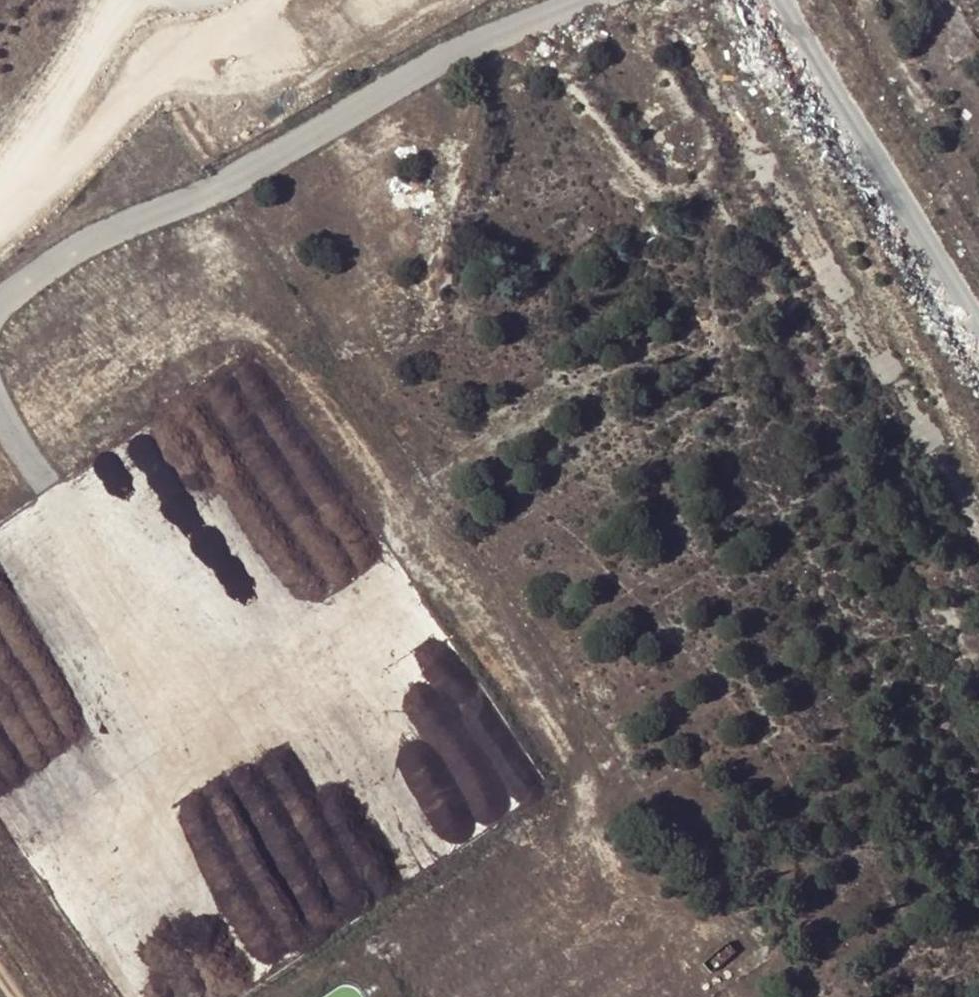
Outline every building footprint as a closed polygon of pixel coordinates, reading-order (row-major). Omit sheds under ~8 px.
[(490,726),(496,708),(480,683),(467,679),(458,665),(451,689),(456,691),(468,709),(478,713),(470,717),(459,756),(488,765),(504,755),(497,777),(510,797),(530,803),(553,789),(517,731),(494,725),(504,741),(499,757),(471,749),(478,725),(488,728),(490,726)]
